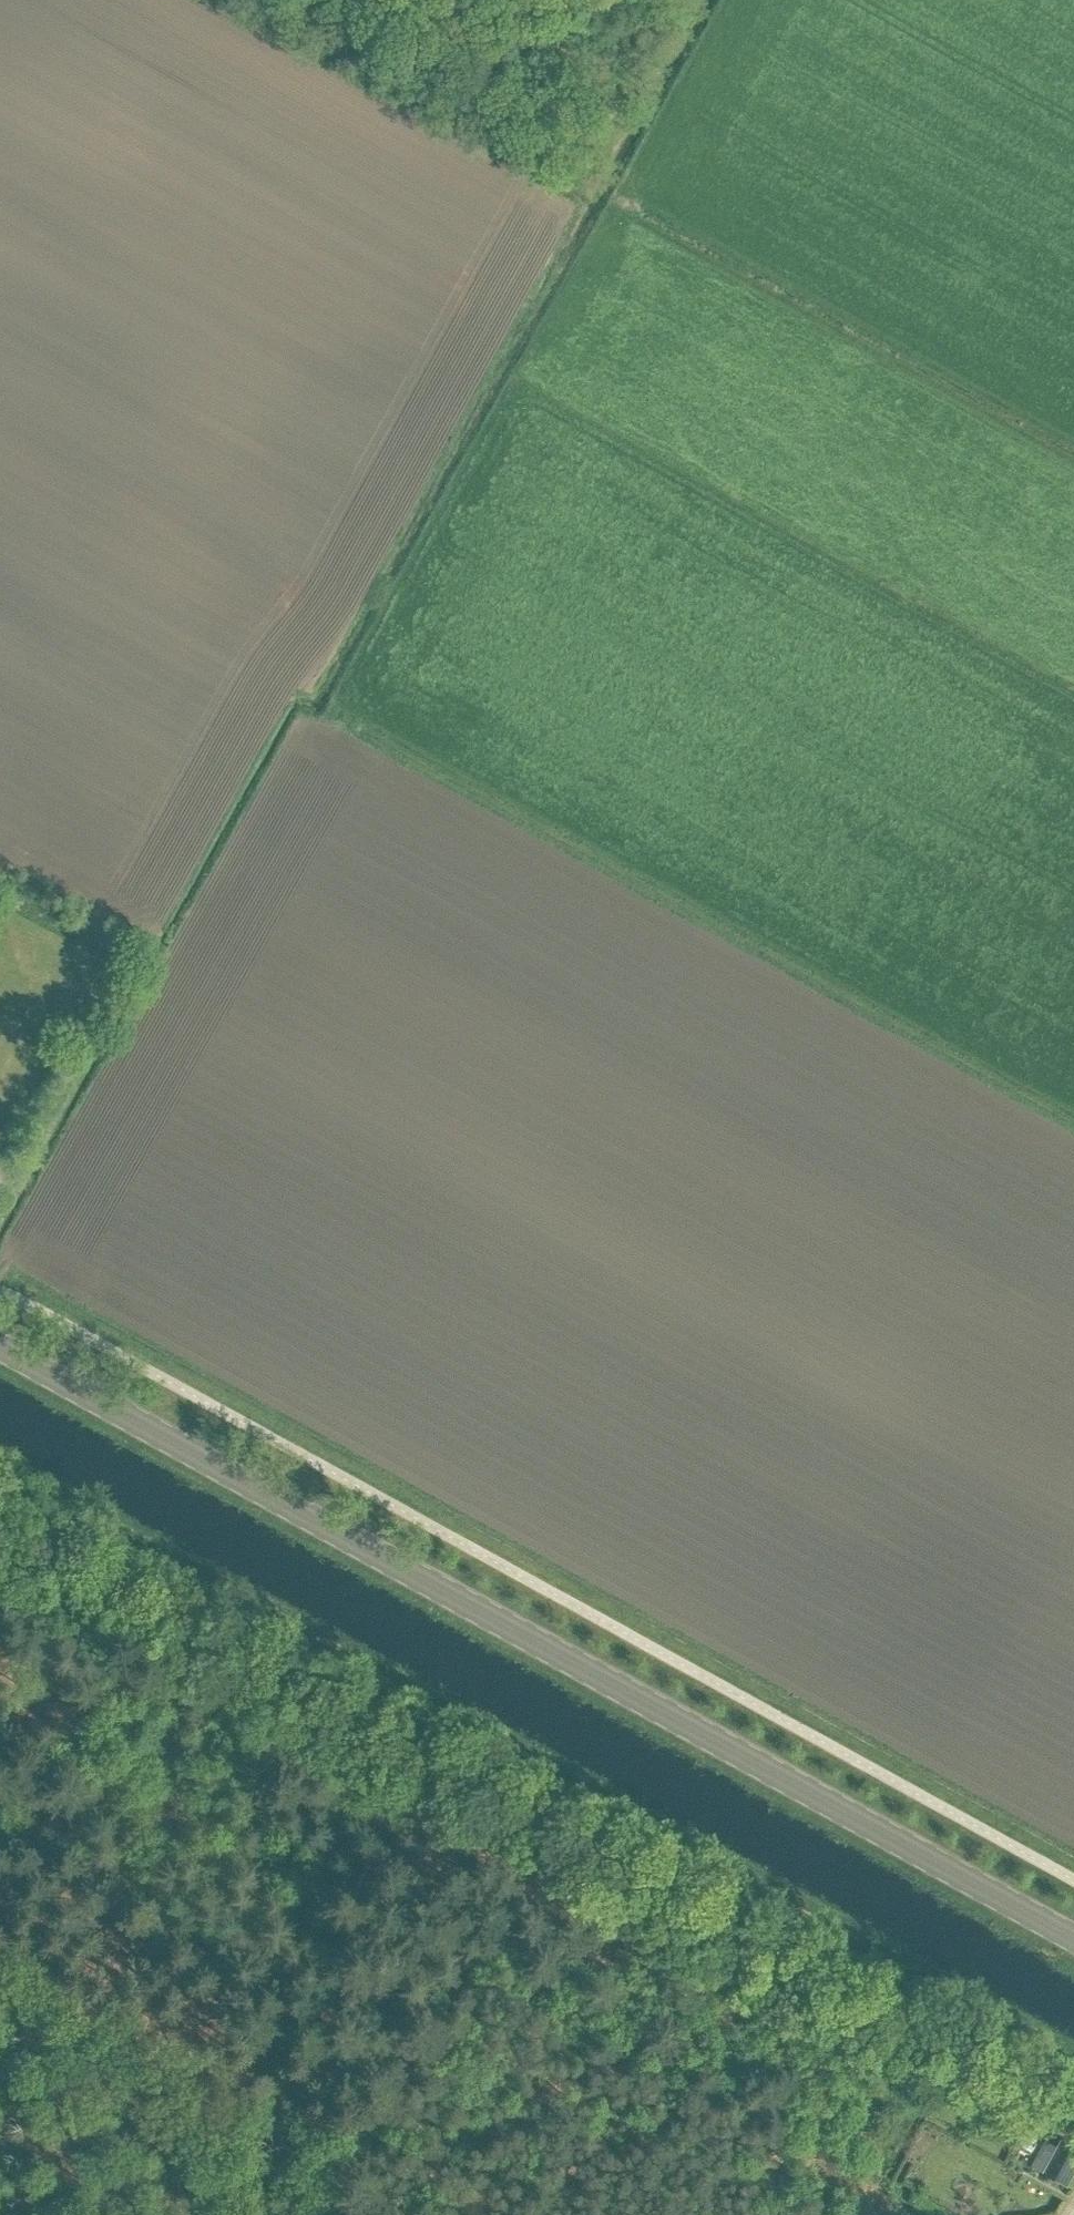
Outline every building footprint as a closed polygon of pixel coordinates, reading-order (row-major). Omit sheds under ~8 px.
[(1039,2174),(1063,2187),(1073,2168),(1073,2147),(1060,2138),(1039,2174)]
